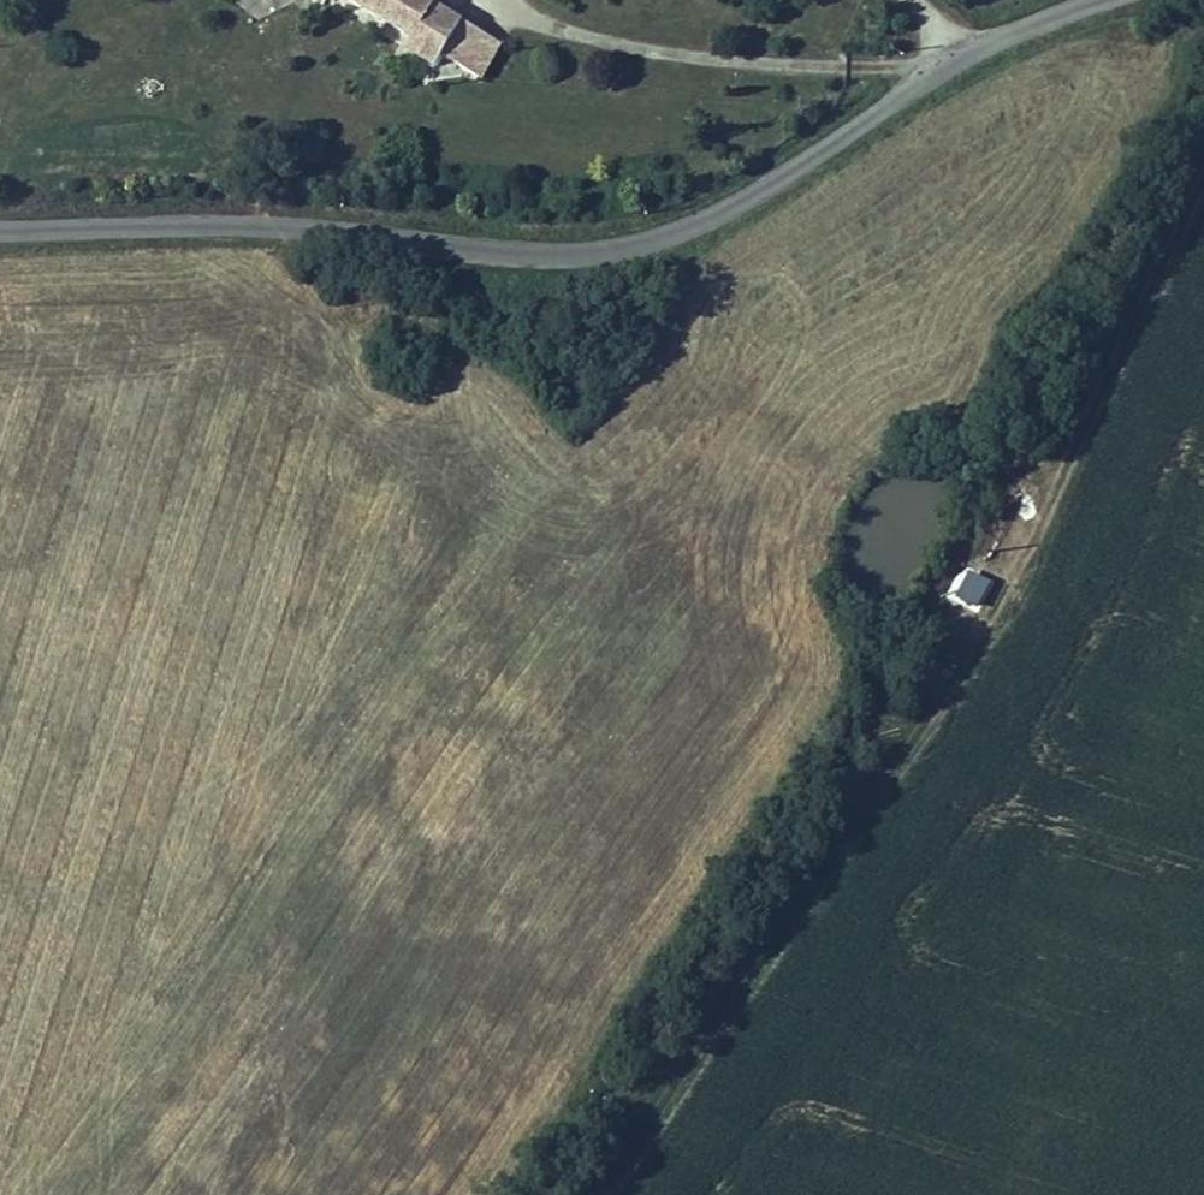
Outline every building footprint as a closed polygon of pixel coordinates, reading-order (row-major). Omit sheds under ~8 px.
[(472,31),(415,0),(294,0),(292,5),(331,26),(342,7),(453,65),(472,31)] [(979,580),(985,569),(974,563),(967,574),(979,580)]
